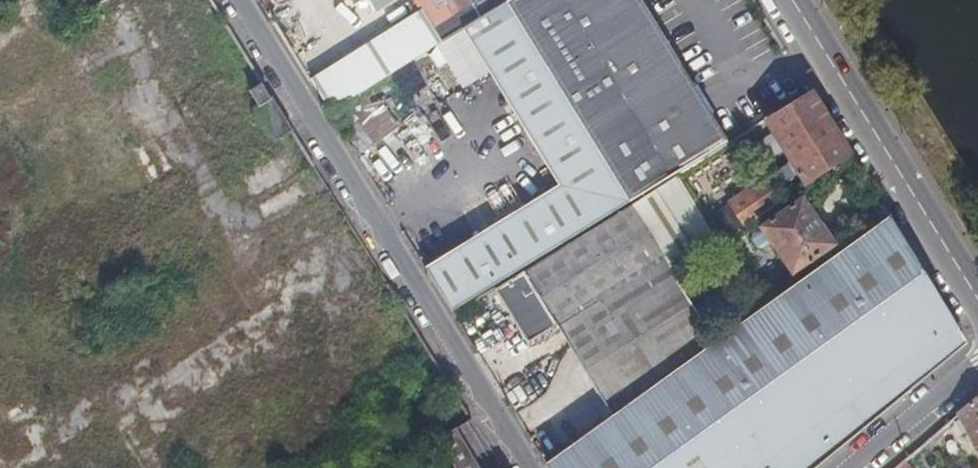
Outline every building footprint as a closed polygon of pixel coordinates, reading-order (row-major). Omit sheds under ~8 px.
[(299,56),(328,38),(339,39),(340,20),(329,1),(314,10),(313,27),(298,2),(284,1),(286,0),(265,0),(299,56)] [(504,0),(416,0),(422,9),(307,81),(327,112),(461,27),(504,0)] [(504,0),(461,27),(559,184),(424,267),(453,314),(493,288),(630,202),(504,0)] [(504,0),(630,202),(677,173),(728,141),(641,0),(504,0)] [(293,130),(262,81),(235,100),(244,114),(254,109),(274,141),(293,130)] [(789,163),(772,174),(787,198),(851,156),(828,119),(810,90),(764,118),(782,145),(781,150),(789,163)] [(382,101),(358,119),(379,146),(402,128),(382,101)] [(630,202),(493,288),(528,342),(556,325),(566,341),(665,277),(720,241),(677,173),(630,202)] [(772,174),(764,179),(778,204),(787,198),(772,174)] [(744,226),(778,204),(764,179),(755,176),(744,183),(746,186),(727,199),(744,226)] [(833,243),(802,200),(763,227),(793,273),(833,243)] [(909,390),(967,344),(957,327),(923,272),(888,216),(712,342),(611,415),(545,462),(548,467),(814,467),(815,467),(909,390)] [(611,415),(712,342),(665,277),(566,341),(611,415)] [(961,414),(977,442),(977,400),(961,414)]
